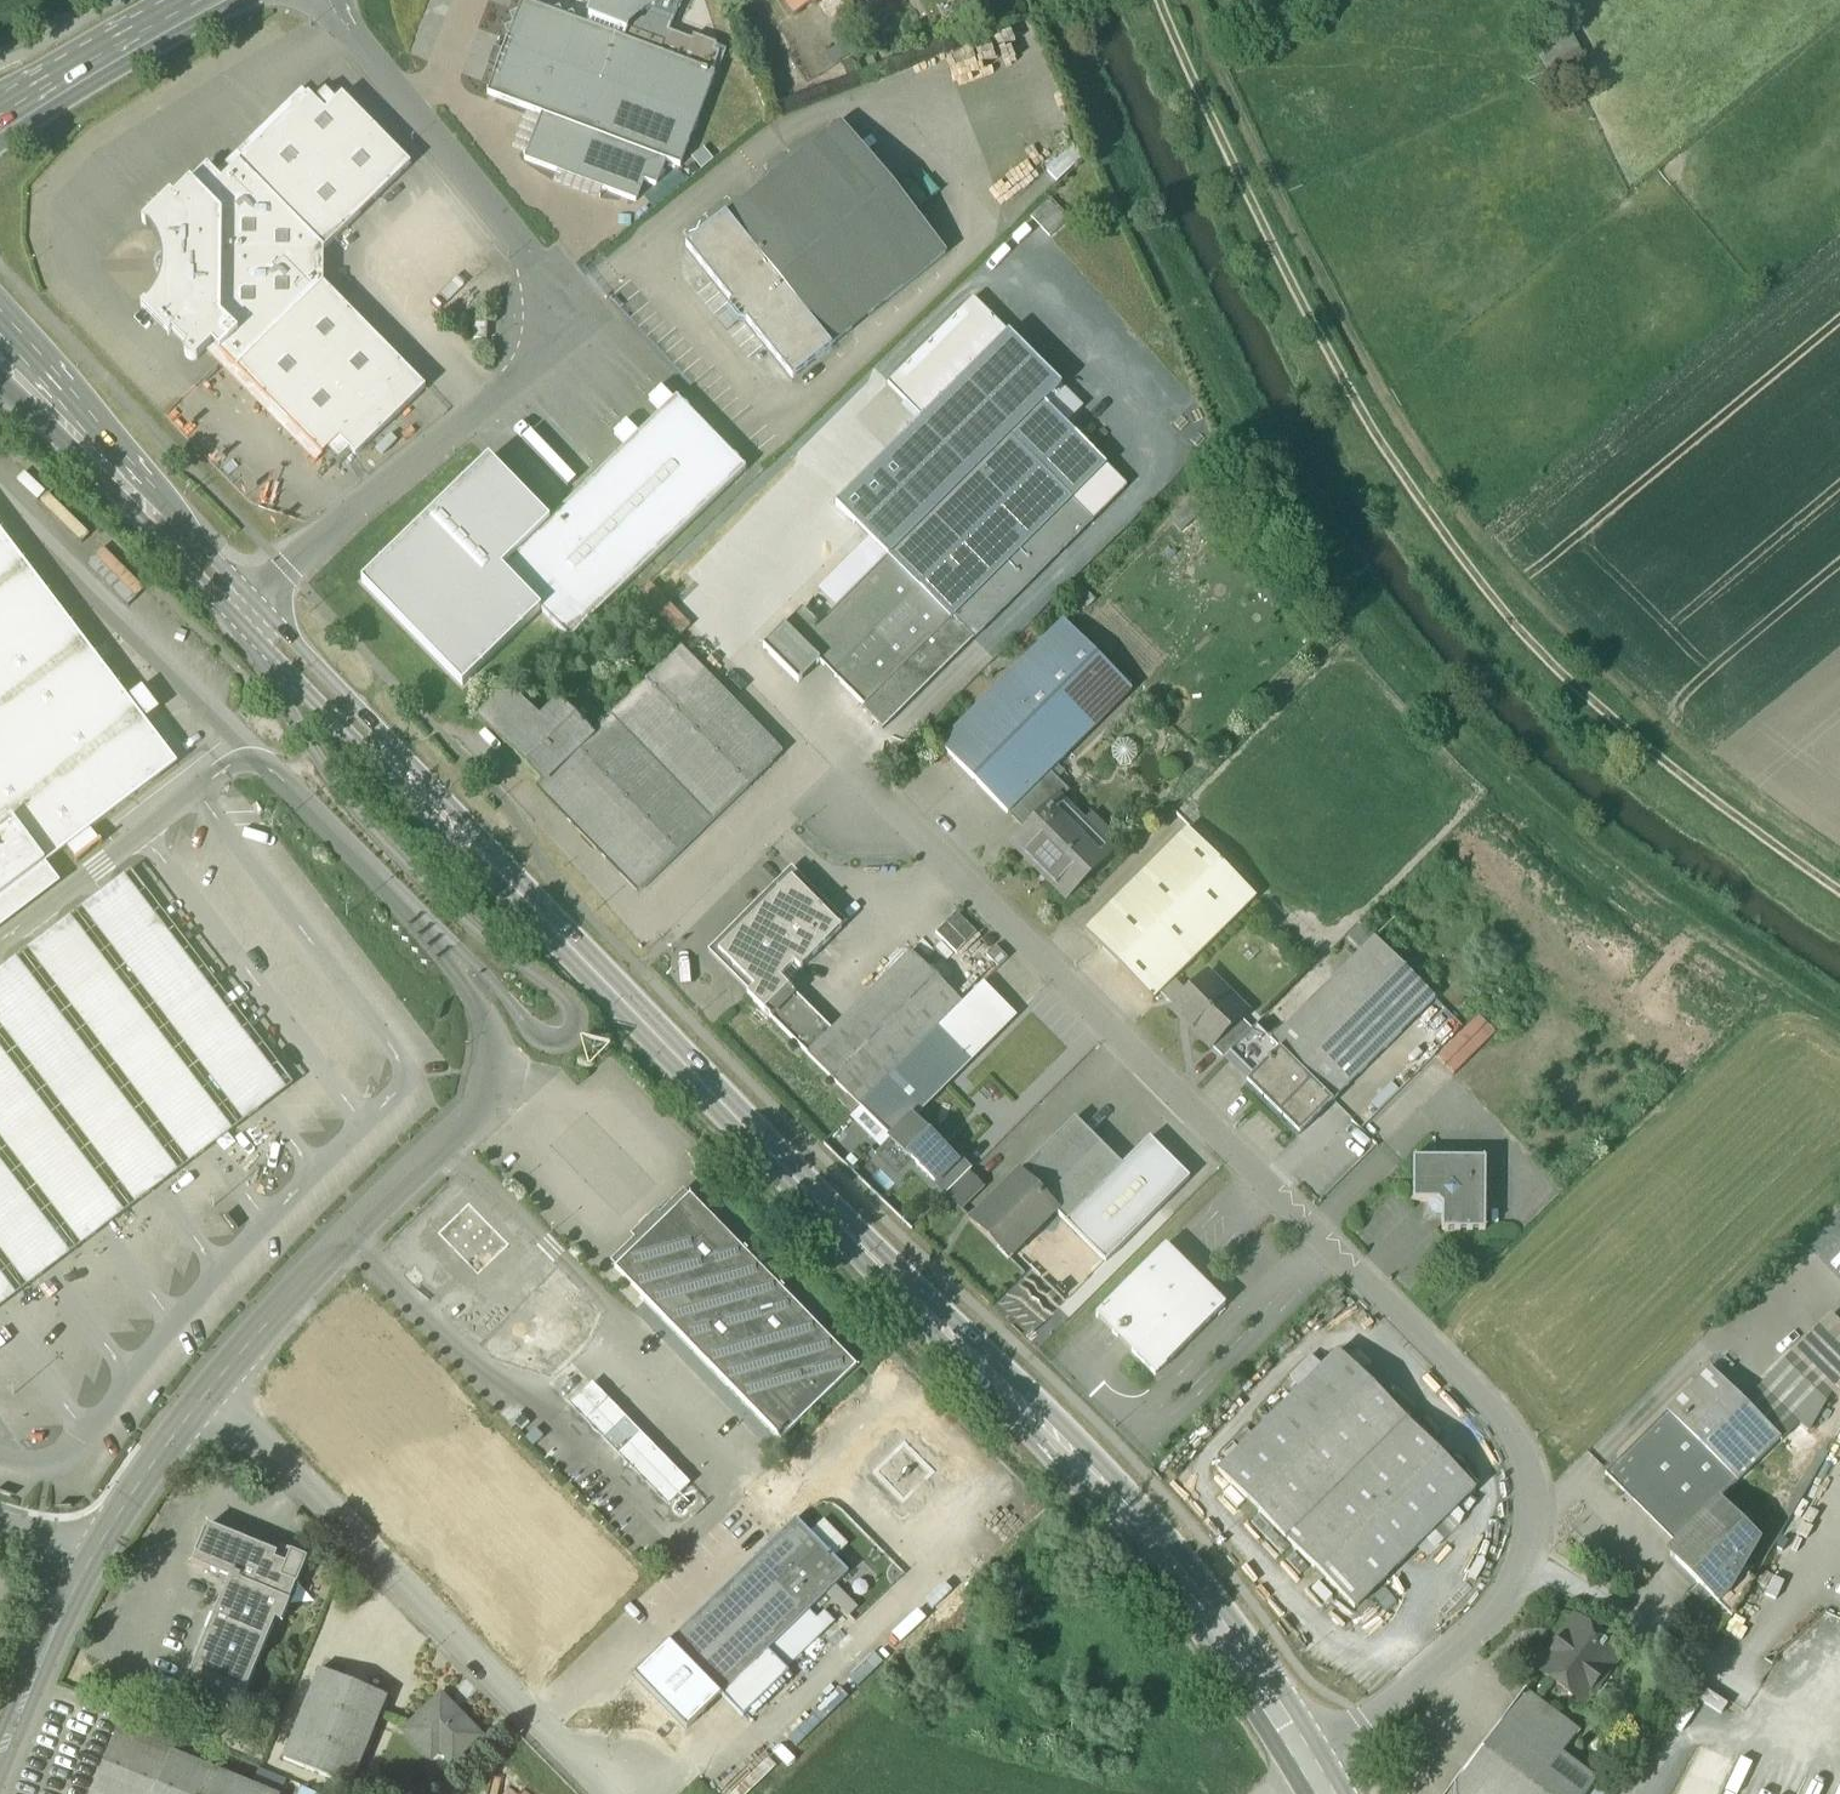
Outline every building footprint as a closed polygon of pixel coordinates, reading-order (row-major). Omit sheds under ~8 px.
[(589,19),(591,20),(626,33),(643,17),(680,1),(681,0),(596,0),(589,19)] [(794,14),(816,2),(815,0),(785,0),(794,14)] [(643,17),(626,33),(591,20),(588,26),(586,25),(586,26),(576,22),(572,14),(565,18),(562,17),(559,9),(551,13),(541,9),(538,1),(530,5),(522,2),(518,13),(510,17),(514,24),(513,26),(505,30),(509,38),(488,94),(542,115),(525,160),(636,202),(644,182),(656,186),(665,161),(680,167),(714,74),(712,73),(719,55),(713,53),(716,46),(693,37),(692,42),(668,33),(680,1),(643,17)] [(342,96),(339,99),(326,85),(312,98),(309,95),(222,181),(208,166),(174,199),(171,196),(142,223),(146,227),(147,227),(158,245),(162,266),(158,287),(146,305),(146,304),(141,309),(143,310),(169,337),(173,333),(187,348),(186,350),(184,354),(185,356),(187,359),(189,360),(191,361),(194,361),(197,361),(206,352),(315,463),(322,456),(322,457),(325,454),(339,468),(353,454),(356,457),(426,389),(323,285),(324,251),(411,166),(342,96)] [(946,254),(841,124),(725,217),(831,347),(946,254)] [(1051,199),(1031,218),(1040,228),(1060,209),(1051,199)] [(724,216),(685,248),(730,304),(728,306),(728,313),(737,324),(745,325),(746,324),(792,381),(832,349),(831,347),(725,217),(724,216)] [(974,299),(888,384),(923,419),(957,385),(1009,333),(974,299)] [(488,323),(474,323),(473,340),(487,341),(488,323)] [(1009,333),(957,385),(1009,437),(1092,521),(1126,486),(1044,403),(1061,386),(1009,333)] [(923,419),(836,506),(888,558),(1009,437),(957,385),(923,419)] [(571,640),(747,470),(677,397),(550,520),(501,568),(541,609),(571,640)] [(1009,437),(888,558),(950,619),(952,617),(974,639),(1092,521),(1009,437)] [(550,520),(489,459),(363,583),(464,685),(541,609),(501,568),(550,520)] [(177,765),(0,531),(0,899),(177,765)] [(110,547),(92,563),(130,604),(148,587),(110,547)] [(803,609),(763,649),(798,684),(820,663),(863,706),(861,708),(883,730),(974,639),(952,617),(950,619),(888,558),(820,626),(803,609)] [(688,561),(668,579),(678,589),(698,571),(688,561)] [(717,590),(698,571),(688,581),(707,600),(717,590)] [(729,624),(688,581),(680,589),(720,632),(729,624)] [(720,632),(680,589),(671,598),(712,640),(720,632)] [(1063,622),(940,746),(1008,814),(1008,815),(1049,773),(1131,691),(1063,622)] [(681,649),(542,784),(643,889),(782,754),(681,649)] [(508,693),(482,717),(507,742),(532,718),(508,693)] [(532,718),(507,742),(544,781),(589,738),(559,708),(540,726),(532,718)] [(1049,773),(1008,815),(1026,833),(1059,799),(1060,801),(1069,792),(1049,773)] [(1026,833),(1012,847),(1065,900),(1112,853),(1060,801),(1059,799),(1026,833)] [(1187,830),(1084,932),(1153,1001),(1256,898),(1187,830)] [(0,972),(0,1308),(293,1086),(131,873),(0,972)] [(822,909),(793,879),(719,952),(755,988),(748,995),(761,1008),(785,983),(780,978),(794,963),(800,969),(842,927),(823,908),(822,909)] [(1374,938),(1270,1042),(1273,1045),(1279,1051),(1332,1104),(1435,999),(1374,938)] [(1008,959),(996,947),(987,956),(999,968),(1008,959)] [(832,1031),(808,1055),(860,1107),(939,1028),(963,1004),(911,952),(832,1031)] [(1206,975),(1171,1010),(1210,1049),(1211,1048),(1239,1019),(1224,1004),(1229,999),(1206,975)] [(832,1031),(785,983),(761,1008),(808,1055),(832,1031)] [(963,1004),(939,1028),(971,1059),(972,1061),(1015,1017),(982,985),(963,1004)] [(1239,1019),(1211,1048),(1223,1060),(1228,1054),(1251,1031),(1239,1019)] [(1251,1031),(1228,1054),(1246,1072),(1273,1045),(1270,1042),(1255,1027),(1251,1031)] [(939,1028),(860,1107),(891,1138),(890,1139),(891,1141),(913,1119),(972,1061),(971,1059),(939,1028)] [(1273,1045),(1246,1072),(1252,1078),(1279,1051),(1273,1045)] [(1252,1078),(1246,1084),(1299,1137),(1332,1104),(1279,1051),(1252,1078)] [(1075,1118),(1016,1177),(1018,1179),(1019,1177),(1054,1210),(1054,1211),(1066,1223),(1123,1167),(1122,1166),(1075,1118)] [(913,1119),(891,1141),(911,1160),(912,1159),(937,1184),(957,1163),(913,1119)] [(1150,1138),(1122,1166),(1123,1167),(1066,1223),(1106,1263),(1190,1179),(1150,1138)] [(1426,1159),(1426,1160),(1420,1160),(1420,1159),(1414,1158),(1414,1165),(1415,1165),(1415,1172),(1414,1172),(1413,1178),(1415,1178),(1415,1184),(1413,1184),(1413,1189),(1415,1189),(1415,1196),(1413,1196),(1413,1203),(1428,1203),(1428,1208),(1436,1217),(1441,1217),(1441,1232),(1448,1232),(1448,1230),(1454,1230),(1453,1232),(1460,1232),(1460,1230),(1467,1230),(1467,1232),(1472,1232),(1472,1231),(1479,1231),(1478,1232),(1486,1232),(1486,1203),(1484,1203),(1484,1197),(1486,1197),(1486,1188),(1484,1188),(1484,1182),(1486,1182),(1486,1173),(1485,1173),(1485,1165),(1486,1165),(1486,1159),(1479,1159),(1479,1161),(1473,1161),(1473,1159),(1460,1159),(1460,1160),(1454,1160),(1454,1159),(1449,1159),(1449,1160),(1442,1160),(1442,1159),(1426,1159)] [(968,1175),(945,1197),(960,1212),(982,1189),(968,1175)] [(1018,1179),(972,1224),(1006,1258),(1054,1211),(1054,1210),(1019,1177),(1018,1179)] [(856,1368),(690,1196),(614,1269),(781,1441),(856,1368)] [(1165,1247),(1095,1317),(1154,1376),(1224,1306),(1165,1247)] [(1475,1489),(1338,1352),(1218,1472),(1354,1609),(1475,1489)] [(1831,1392),(1794,1355),(1744,1404),(1780,1440),(1779,1440),(1781,1442),(1786,1437),(1796,1426),(1801,1422),(1808,1429),(1831,1392)] [(1710,1370),(1605,1474),(1675,1544),(1718,1501),(1779,1440),(1780,1440),(1744,1404),(1710,1370)] [(622,1420),(590,1387),(572,1404),(605,1437),(622,1420)] [(622,1420),(605,1437),(621,1454),(639,1437),(623,1420),(622,1420)] [(1814,1444),(1796,1426),(1786,1437),(1803,1455),(1814,1444)] [(639,1437),(621,1454),(670,1504),(688,1487),(639,1437)] [(1718,1501),(1675,1544),(1675,1562),(1718,1604),(1729,1593),(1743,1569),(1759,1542),(1718,1501)] [(834,1558),(810,1534),(810,1533),(796,1519),(670,1643),(722,1697),(768,1651),(810,1611),(849,1573),(834,1558)] [(847,1546),(824,1521),(810,1533),(810,1534),(834,1558),(847,1546)] [(278,1554),(209,1525),(193,1564),(230,1579),(185,1688),(239,1710),(276,1620),(282,1623),(291,1602),(290,1602),(297,1586),(298,1586),(308,1559),(291,1552),(286,1565),(275,1561),(278,1554)] [(1743,1569),(1729,1593),(1718,1604),(1731,1618),(1754,1580),(1743,1569)] [(810,1611),(768,1651),(787,1670),(835,1622),(825,1612),(817,1619),(810,1611)] [(1621,1654),(1574,1619),(1561,1637),(1559,1636),(1558,1638),(1559,1639),(1552,1648),(1550,1647),(1549,1649),(1551,1650),(1536,1669),(1583,1704),(1621,1654)] [(768,1651),(722,1697),(743,1718),(790,1673),(787,1670),(768,1651)] [(388,1699),(320,1671),(283,1760),(351,1788),(388,1699)] [(1455,1786),(1449,1793),(1587,1793),(1597,1782),(1545,1742),(1562,1719),(1526,1691),(1455,1786)] [(480,1738),(441,1698),(405,1733),(423,1752),(432,1743),(453,1764),(480,1738)] [(180,1736),(126,1713),(119,1730),(173,1752),(180,1736)] [(92,1793),(155,1793),(173,1752),(119,1730),(118,1730),(104,1765),(99,1775),(92,1793)] [(173,1752),(155,1793),(273,1793),(173,1752)] [(104,1765),(98,1762),(94,1773),(99,1775),(104,1765)]
